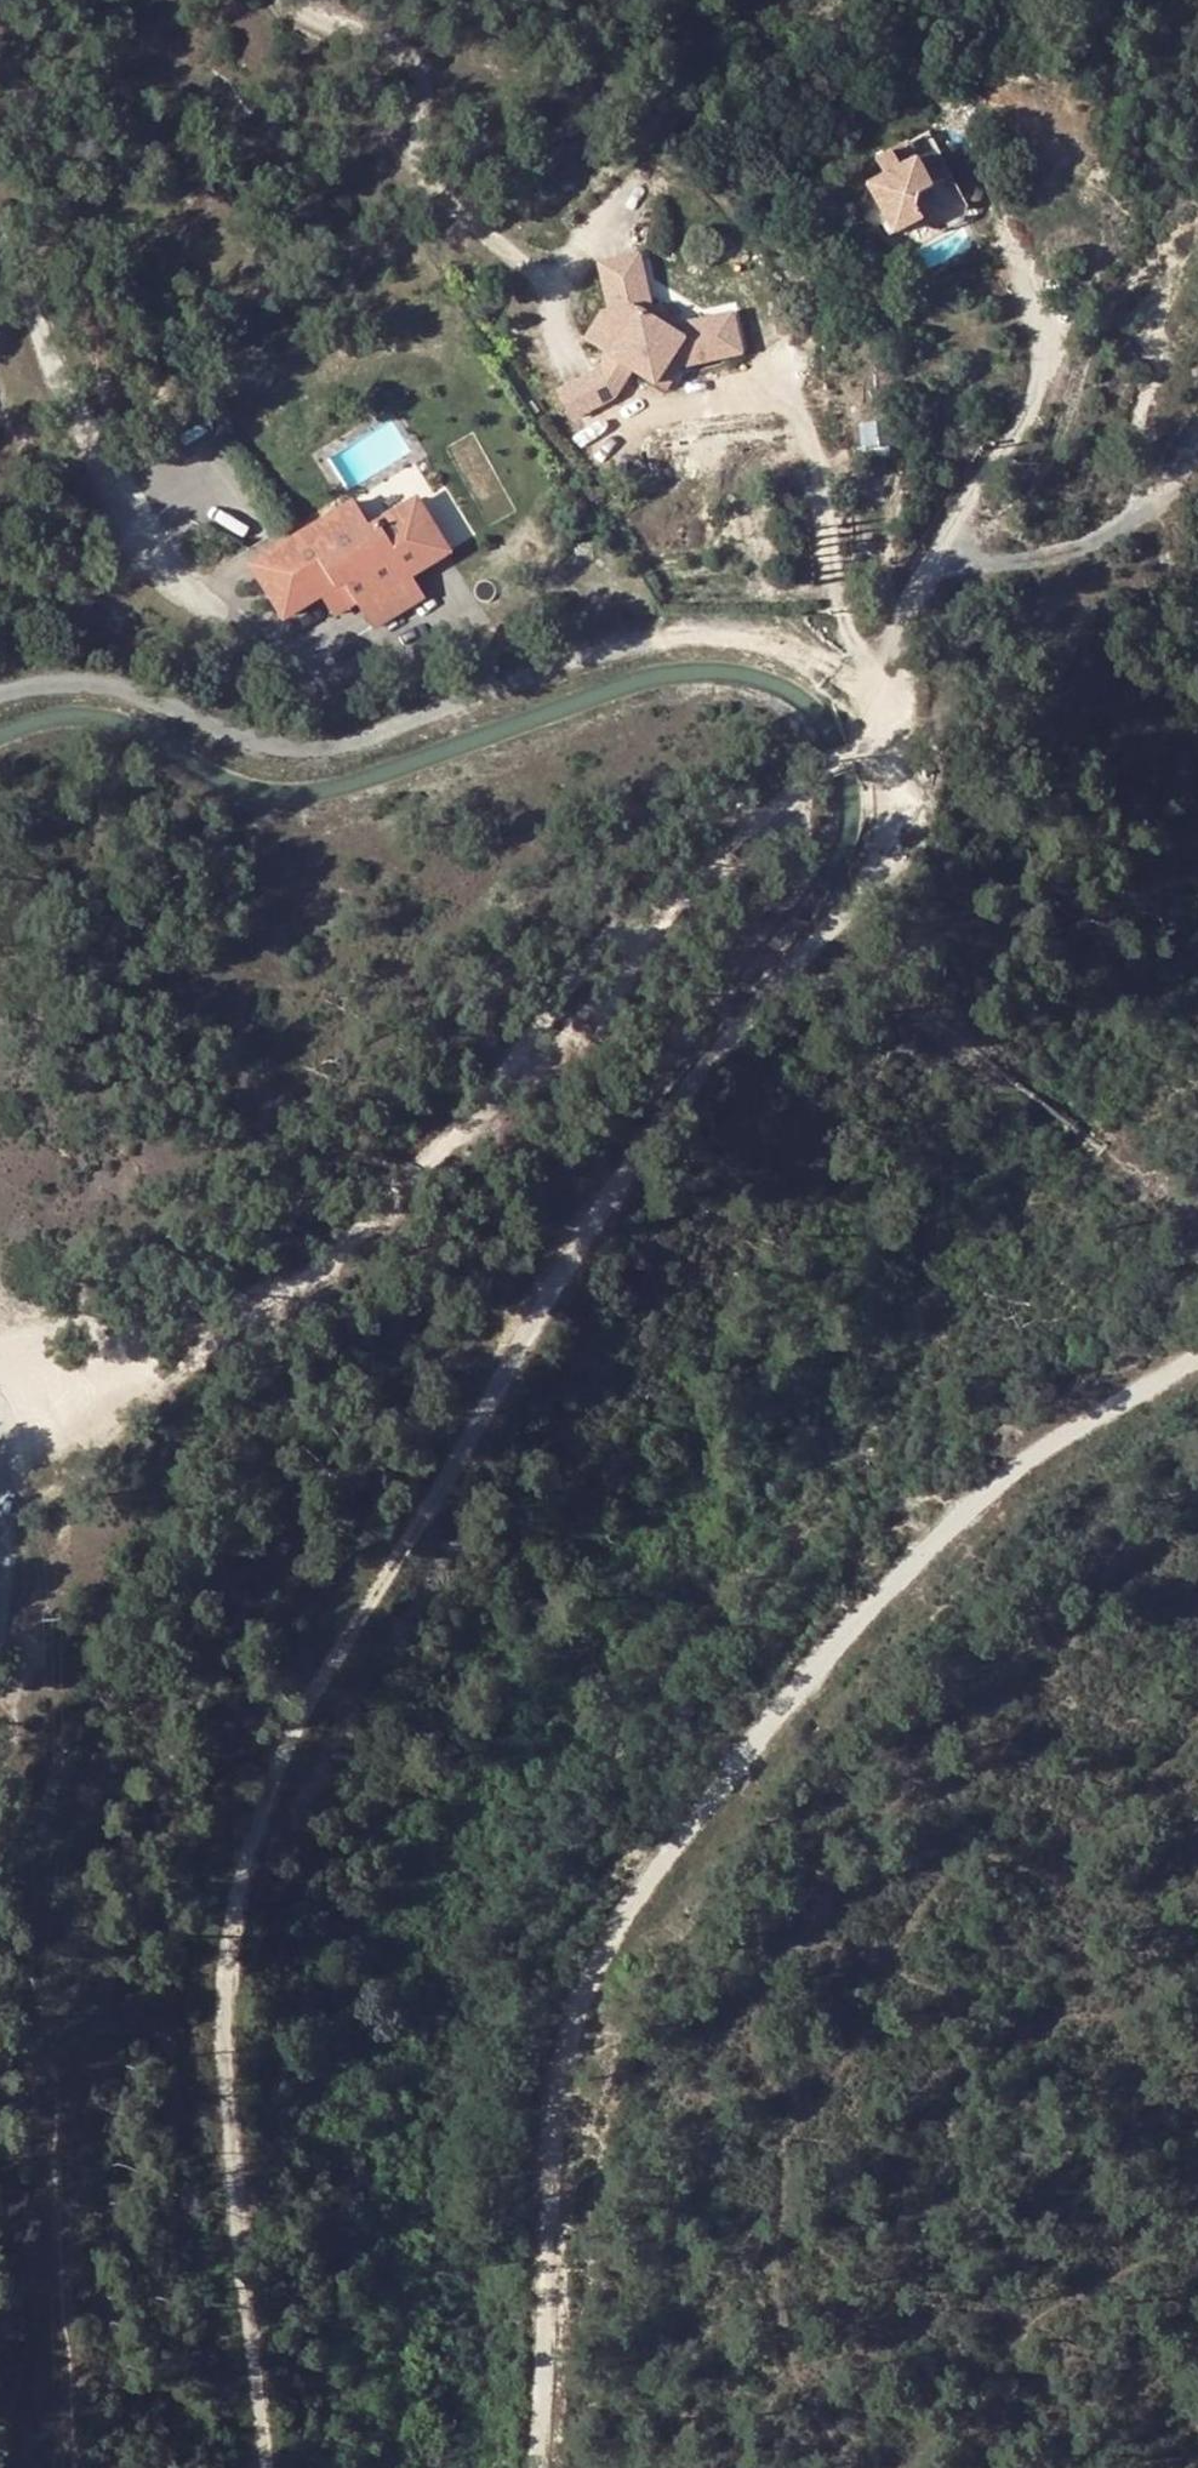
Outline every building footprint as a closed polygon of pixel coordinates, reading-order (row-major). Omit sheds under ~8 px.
[(911,189),(927,180),(917,163),(901,173),(911,189)] [(927,180),(911,189),(901,173),(882,185),(892,201),(881,208),(885,214),(878,238),(896,247),(901,244),(908,253),(935,236),(924,216),(941,205),(927,180)] [(409,574),(440,556),(409,503),(364,530),(349,505),(261,558),(292,610),(314,596),(337,582),(351,605),(354,608),(409,574)] [(409,574),(354,608),(367,629),(422,595),(409,574)] [(337,582),(314,596),(328,619),(351,605),(337,582)]
